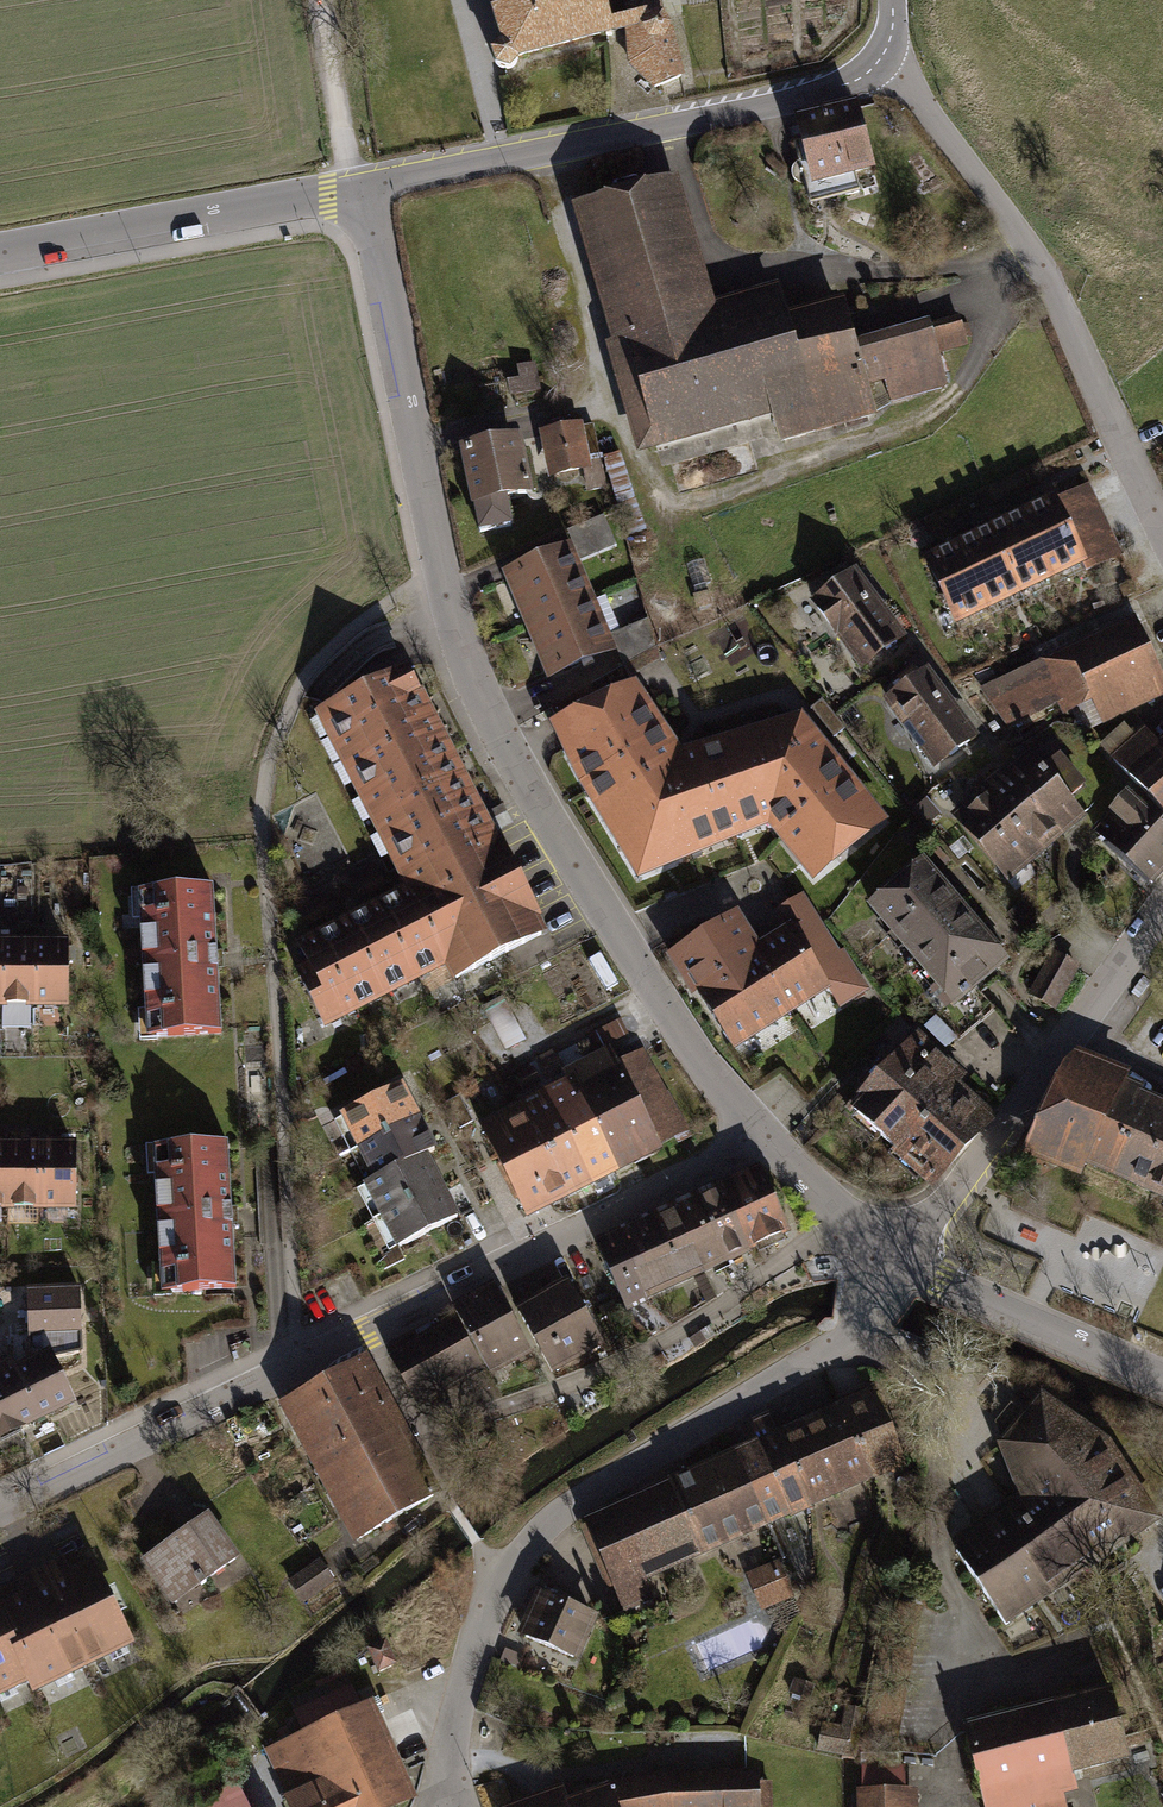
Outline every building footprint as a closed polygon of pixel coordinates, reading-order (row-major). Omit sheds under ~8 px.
[(609,36),(612,35),(611,33),(628,29),(630,65),(656,88),(681,76),(670,31),(668,31),(668,25),(665,21),(663,19),(659,17),(656,0),(627,0),(629,17),(625,17),(627,22),(610,25),(604,0),(496,0),(507,45),(504,45),(500,46),(496,49),(494,55),(495,61),(499,67),(507,69),(513,67),(517,61),(517,55),(605,32),(606,36),(609,36)] [(880,176),(862,108),(796,126),(817,207),(861,195),(857,182),(880,176)] [(680,184),(576,214),(616,350),(605,353),(638,465),(774,425),(781,452),(879,423),(876,413),(951,391),(942,360),(972,351),(964,324),(933,333),(931,326),(858,347),(846,306),(789,323),(779,290),(716,309),(680,184)] [(542,401),(536,379),(503,387),(509,409),(542,401)] [(601,456),(594,424),(538,437),(549,486),(594,475),(591,459),(601,456)] [(534,503),(520,443),(460,458),(474,517),(534,503)] [(1033,476),(988,497),(995,511),(1039,491),(1033,476)] [(1094,492),(1062,506),(1094,577),(1095,580),(1127,565),(1094,492)] [(1062,506),(1028,522),(1060,592),(1094,577),(1062,506)] [(963,509),(926,526),(933,540),(970,523),(963,509)] [(582,567),(619,551),(606,521),(569,537),(582,567)] [(1028,522),(994,537),(1026,607),(1060,592),(1028,522)] [(994,537),(960,552),(992,623),(1026,607),(994,537)] [(528,635),(595,605),(571,552),(504,581),(528,635)] [(960,552),(926,568),(958,638),(992,623),(960,552)] [(909,644),(857,576),(813,609),(865,678),(909,644)] [(551,688),(618,659),(595,605),(528,635),(551,688)] [(610,636),(625,670),(657,653),(649,619),(610,636)] [(1140,628),(980,693),(1013,738),(1093,712),(1101,729),(1162,699),(1162,680),(1140,628)] [(984,744),(935,675),(886,709),(935,778),(984,744)] [(343,774),(434,728),(409,680),(319,726),(343,774)] [(672,749),(625,681),(544,720),(570,777),(631,872),(731,834),(672,749)] [(791,715),(672,749),(731,834),(762,821),(808,875),(876,818),(791,715)] [(405,896),(496,850),(434,728),(343,774),(405,896)] [(1161,747),(1145,729),(1111,758),(1162,816),(1162,749),(1161,747)] [(1040,765),(1031,754),(1013,768),(1070,840),(1088,826),(1080,815),(1097,802),(1057,752),(1040,765)] [(1070,840),(1013,768),(985,790),(1042,862),(1070,840)] [(1042,862),(985,790),(948,819),(1005,891),(1042,862)] [(1134,796),(1098,835),(1155,888),(1162,879),(1162,823),(1134,796)] [(496,850),(405,896),(447,977),(452,988),(543,942),(496,850)] [(888,938),(946,890),(926,865),(868,913),(888,938)] [(375,870),(348,884),(358,904),(385,890),(375,870)] [(909,963),(967,916),(946,890),(888,938),(909,963)] [(447,977),(405,896),(377,910),(418,991),(447,977)] [(219,972),(216,897),(139,900),(145,1045),(222,1042),(219,972)] [(805,909),(751,941),(789,1003),(844,970),(805,909)] [(418,991),(377,910),(348,925),(389,1006),(418,991)] [(751,941),(732,911),(663,952),(721,1049),(789,1003),(751,941)] [(930,988),(988,941),(967,916),(909,963),(930,988)] [(389,1006),(348,925),(319,940),(360,1020),(389,1006)] [(360,1020),(319,940),(290,954),(301,976),(297,978),(327,1037),(360,1020)] [(950,1013),(1008,966),(988,941),(930,988),(950,1013)] [(0,944),(0,1016),(17,1016),(50,1016),(73,1016),(73,943),(0,944)] [(1054,1010),(1080,965),(1057,952),(1031,997),(1054,1010)] [(833,989),(803,1002),(815,1026),(844,1013),(833,989)] [(898,1160),(961,1087),(970,1077),(922,1035),(849,1119),(898,1160)] [(617,1067),(610,1053),(562,1078),(566,1086),(617,1183),(635,1173),(665,1158),(661,1150),(689,1135),(645,1053),(617,1067)] [(1162,1116),(1162,1107),(1143,1098),(1146,1092),(1130,1084),(1133,1079),(1079,1054),(1067,1071),(1025,1162),(1084,1190),(1091,1173),(1128,1190),(1162,1116)] [(617,1183),(566,1086),(526,1107),(501,1120),(553,1217),(617,1183)] [(961,1087),(898,1160),(935,1192),(998,1119),(961,1087)] [(417,1112),(406,1089),(339,1122),(371,1187),(426,1161),(438,1155),(429,1136),(417,1112)] [(1162,1154),(1162,1116),(1128,1190),(1153,1202),(1162,1180),(1162,1155),(1162,1154)] [(553,1217),(501,1120),(478,1133),(529,1230),(537,1226),(553,1217)] [(16,1220),(48,1219),(79,1219),(78,1147),(0,1148),(0,1220),(16,1220)] [(235,1221),(232,1152),(155,1156),(163,1297),(239,1293),(235,1221)] [(426,1161),(371,1187),(359,1193),(390,1257),(457,1225),(447,1205),(434,1179),(426,1161)] [(793,1240),(763,1174),(746,1182),(723,1193),(753,1259),(793,1240)] [(1153,1202),(1162,1206),(1162,1180),(1153,1202)] [(753,1259),(723,1193),(711,1198),(697,1204),(727,1270),(753,1259)] [(727,1270),(697,1204),(674,1215),(656,1223),(687,1289),(727,1270)] [(687,1289),(656,1223),(632,1234),(599,1249),(629,1315),(687,1289)] [(501,1301),(495,1290),(453,1314),(493,1385),(535,1362),(501,1301)] [(605,1357),(569,1290),(556,1296),(518,1317),(554,1384),(605,1357)] [(58,1297),(4,1325),(19,1353),(28,1370),(16,1376),(12,1366),(0,1372),(0,1452),(77,1414),(54,1368),(86,1352),(58,1297)] [(483,1382),(451,1325),(390,1359),(421,1416),(483,1382)] [(295,1442),(384,1393),(368,1365),(279,1415),(295,1442)] [(311,1470),(399,1421),(384,1393),(295,1442),(311,1470)] [(1041,1393),(998,1444),(1021,1503),(954,1548),(1007,1628),(1162,1523),(1162,1519),(1111,1441),(1041,1393)] [(742,1431),(752,1453),(760,1449),(793,1523),(911,1471),(891,1425),(878,1396),(781,1438),(772,1418),(742,1431)] [(326,1498),(415,1449),(399,1421),(311,1470),(326,1498)] [(342,1526),(430,1477),(415,1449),(326,1498),(342,1526)] [(705,1473),(669,1489),(701,1563),(793,1523),(760,1449),(752,1453),(705,1473)] [(357,1554),(446,1504),(430,1477),(342,1526),(357,1554)] [(701,1563),(669,1489),(641,1501),(583,1526),(622,1615),(651,1602),(645,1588),(701,1563)] [(244,1569),(210,1520),(191,1534),(144,1567),(177,1615),(244,1569)] [(337,1587),(321,1563),(290,1583),(306,1607),(337,1587)] [(64,1564),(41,1575),(41,1576),(28,1582),(34,1595),(0,1611),(0,1620),(28,1678),(27,1678),(32,1689),(130,1641),(93,1566),(70,1577),(64,1564)] [(795,1601),(781,1566),(750,1578),(764,1613),(795,1601)] [(601,1624),(541,1598),(531,1621),(520,1647),(580,1673),(601,1624)] [(27,1678),(28,1678),(0,1620),(0,1692),(27,1678)] [(393,1666),(385,1646),(370,1652),(379,1672),(386,1669),(393,1666)] [(373,1707),(362,1712),(345,1675),(317,1687),(321,1695),(291,1707),(305,1739),(268,1755),(290,1806),(416,1806),(404,1780),(373,1707)] [(815,1688),(793,1684),(790,1702),(811,1706),(815,1688)] [(1133,1770),(1116,1698),(1060,1711),(1077,1783),(1094,1779),(1133,1770)] [(1060,1711),(970,1732),(988,1806),(1068,1806),(1066,1802),(1080,1799),(1077,1783),(1060,1711)] [(919,1793),(908,1793),(907,1769),(861,1770),(862,1800),(856,1800),(856,1806),(919,1806),(919,1793)] [(206,1789),(214,1806),(249,1806),(235,1776),(206,1789)] [(612,1792),(618,1806),(763,1806),(763,1777),(671,1780),(639,1782),(612,1792)] [(564,1792),(522,1806),(618,1806),(612,1792),(569,1806),(564,1792)]
